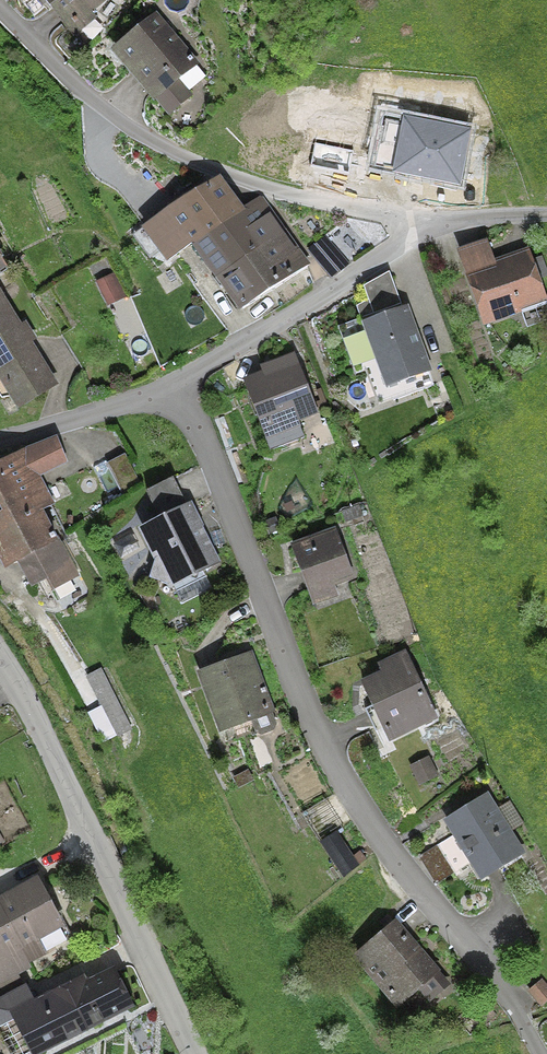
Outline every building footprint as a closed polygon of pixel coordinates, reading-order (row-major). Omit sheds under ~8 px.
[(68,42),(91,25),(84,16),(105,1),(104,0),(38,0),(68,42)] [(154,21),(111,55),(165,121),(188,102),(176,87),(195,71),(154,21)] [(469,130),(405,117),(395,168),(459,181),(469,130)] [(192,242),(193,244),(246,209),(244,206),(220,174),(141,225),(167,262),(192,242)] [(262,194),(244,206),(246,209),(193,244),(238,312),(310,264),(262,194)] [(349,263),(325,235),(307,249),(331,278),(349,263)] [(488,235),(452,248),(484,329),(546,305),(525,250),(498,260),(488,235)] [(11,413),(53,389),(0,297),(0,395),(11,413)] [(402,308),(361,323),(386,390),(427,375),(402,308)] [(293,361),(242,378),(266,447),(316,430),(293,361)] [(0,468),(0,574),(1,576),(18,568),(28,589),(43,581),(56,605),(74,597),(68,585),(76,581),(44,515),(54,510),(39,480),(65,467),(52,442),(0,468)] [(189,510),(132,537),(161,598),(218,571),(189,510)] [(330,528),(287,545),(308,600),(351,584),(330,528)] [(245,651),(198,670),(223,733),(271,714),(245,651)] [(399,664),(358,685),(388,745),(430,724),(399,664)] [(485,798),(440,827),(477,884),(522,855),(485,798)] [(0,902),(0,986),(47,962),(39,947),(65,934),(39,883),(0,902)] [(439,978),(388,925),(354,958),(405,1011),(439,978)] [(9,1016),(29,1053),(46,1053),(134,1010),(111,964),(9,1016)] [(524,995),(538,1010),(546,1002),(546,995),(536,984),(524,995)]
